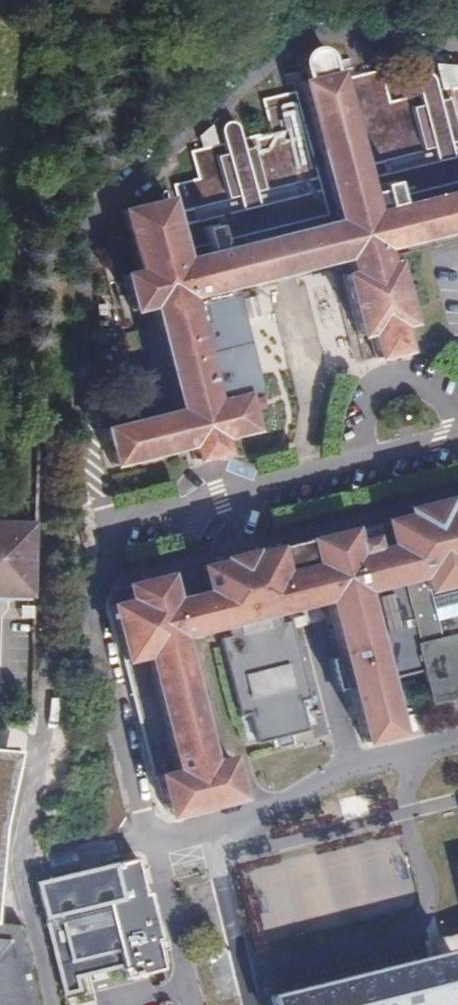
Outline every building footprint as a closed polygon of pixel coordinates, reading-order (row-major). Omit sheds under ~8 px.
[(235,391),(208,398),(183,296),(222,286),(279,271),(336,257),(341,274),(335,275),(351,340),(358,339),(362,356),(383,351),(403,346),(399,328),(407,326),(386,244),(457,226),(457,84),(432,91),(429,77),(428,76),(427,74),(426,73),(425,72),(423,72),(422,71),(420,71),(418,71),(417,72),(415,72),(414,73),(413,75),(412,76),(411,77),(411,79),(411,80),(411,82),(414,95),(383,104),(374,70),(336,79),(334,74),(328,75),(325,61),(321,47),(319,45),(317,43),(314,42),(312,41),(309,41),(306,41),(304,41),(301,42),(299,44),(297,46),(295,48),(294,50),(293,53),(293,56),(293,58),(296,70),(299,82),(293,83),(295,89),(255,100),(264,133),(234,141),(230,126),(230,125),(229,124),(227,123),(226,122),(225,122),(223,121),(222,121),(220,122),(219,122),(217,123),(216,124),(215,125),(214,126),(214,128),(214,129),(214,131),(217,145),(182,153),(189,179),(166,185),(169,197),(116,210),(129,267),(115,270),(125,310),(142,306),(169,408),(96,425),(105,463),(182,445),(186,460),(201,456),(222,450),(219,435),(244,428),(235,391)] [(208,398),(235,391),(249,388),(222,286),(183,296),(208,398)] [(257,296),(240,300),(245,320),(262,316),(257,296)] [(158,774),(167,811),(232,794),(223,757),(207,761),(176,635),(224,623),(276,610),(321,599),(358,741),(393,732),(384,697),(381,683),(358,590),(405,578),(408,590),(425,585),(457,577),(457,500),(443,503),(441,498),(401,508),(402,514),(380,519),(384,539),(346,548),(342,528),(255,550),(254,547),(239,551),(221,555),(222,559),(125,583),(128,595),(109,600),(124,660),(142,655),(171,770),(158,774)] [(33,521),(0,520),(0,596),(32,596),(33,521)] [(427,701),(451,695),(457,693),(457,633),(439,638),(435,622),(457,616),(457,590),(428,598),(425,585),(408,590),(405,578),(358,590),(381,683),(420,673),(427,701)] [(276,610),(224,623),(227,637),(219,639),(237,715),(248,713),(255,743),(303,732),(296,700),(305,697),(299,673),(287,622),(280,624),(276,610)] [(154,775),(158,774),(171,770),(142,655),(124,660),(154,775)] [(45,877),(118,859),(112,838),(40,853),(45,877)] [(131,856),(118,859),(45,877),(35,880),(61,993),(86,987),(161,968),(157,953),(153,938),(159,936),(146,886),(139,887),(138,883),(131,856)] [(10,917),(0,916),(0,1004),(30,1004),(10,917)] [(457,999),(450,974),(445,952),(457,948),(457,933),(435,939),(433,936),(421,939),(424,957),(268,996),(270,1004),(434,1004),(435,1004),(457,1004),(457,999)]
